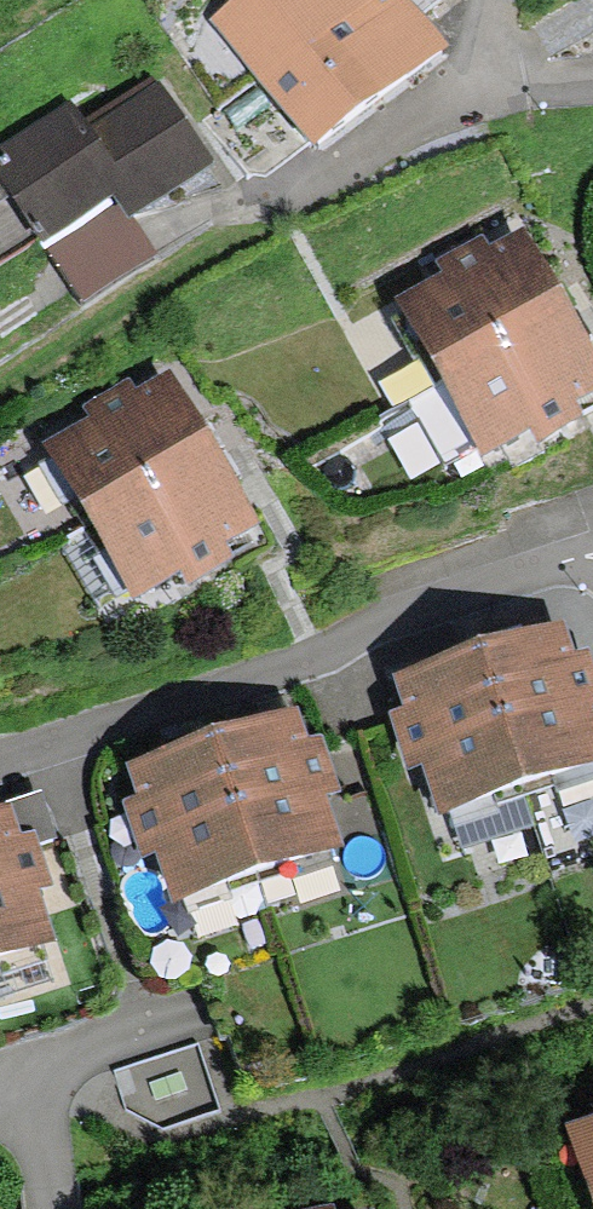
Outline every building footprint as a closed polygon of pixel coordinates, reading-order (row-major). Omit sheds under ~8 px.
[(233,29),(317,142),(429,59),(386,0),(273,0),(233,29)] [(67,124),(0,167),(87,301),(149,262),(125,225),(203,175),(154,100),(82,147),(67,124)] [(413,314),(486,451),(592,394),(592,390),(521,256),(413,314)] [(167,400),(62,457),(139,599),(244,543),(167,400)] [(397,705),(458,854),(592,799),(592,698),(568,636),(397,705)] [(310,729),(108,798),(159,947),(361,878),(310,729)] [(0,828),(0,988),(55,969),(5,826),(0,828)] [(555,1147),(581,1208),(592,1208),(592,1132),(555,1147)]
